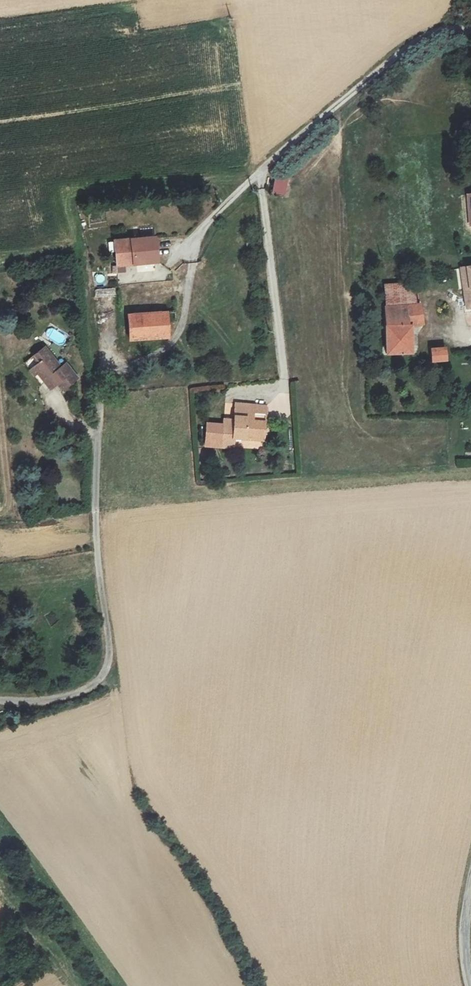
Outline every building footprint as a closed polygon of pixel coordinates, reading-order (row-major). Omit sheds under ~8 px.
[(285,197),(289,179),(275,175),(271,193),(285,197)] [(116,239),(118,263),(159,260),(157,236),(116,239)] [(461,268),(467,308),(470,307),(470,266),(461,268)] [(385,284),(386,305),(416,303),(414,283),(385,284)] [(416,303),(386,305),(388,353),(413,353),(413,326),(425,325),(422,303),(416,303)] [(129,341),(169,339),(168,324),(176,324),(176,311),(127,315),(129,341)] [(60,346),(65,338),(52,328),(46,336),(60,346)] [(46,346),(26,363),(42,383),(45,381),(51,389),(57,384),(63,390),(78,377),(66,363),(63,366),(46,346)] [(432,349),(433,361),(447,360),(447,348),(432,349)] [(225,419),(225,424),(207,423),(205,446),(233,449),(234,437),(264,439),(266,405),(236,403),(235,420),(225,419)]
